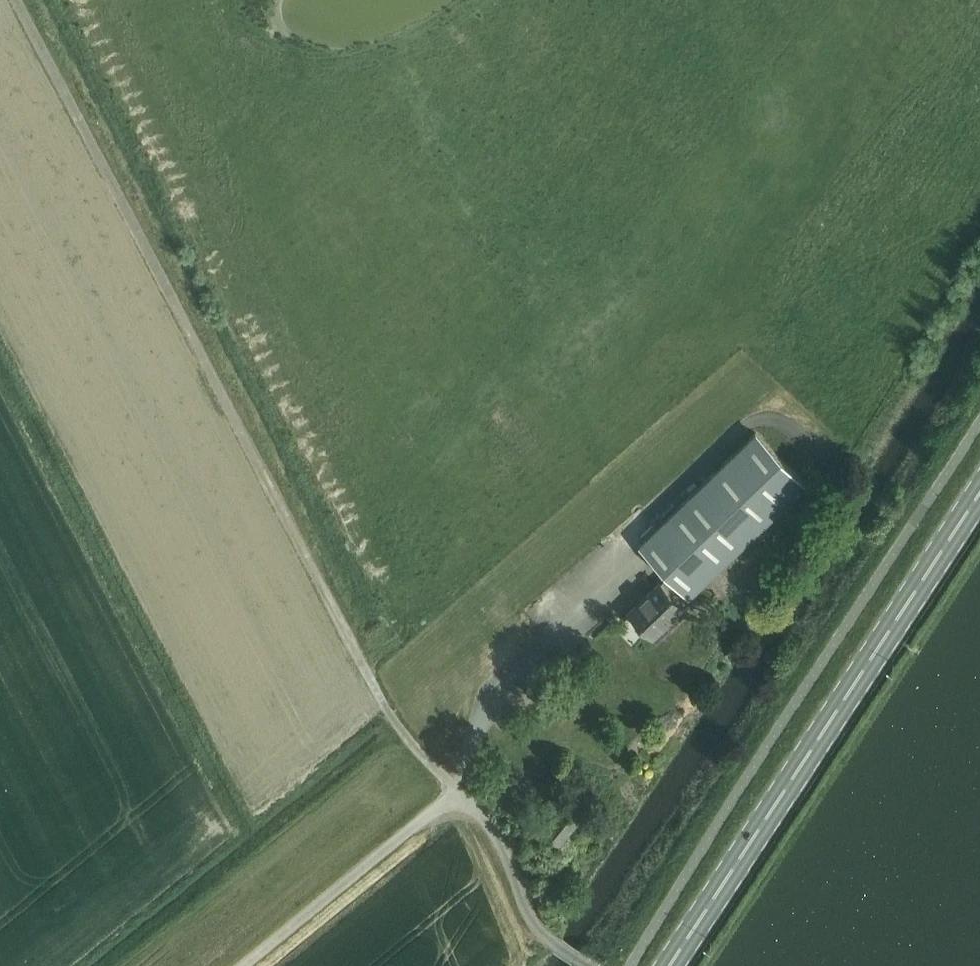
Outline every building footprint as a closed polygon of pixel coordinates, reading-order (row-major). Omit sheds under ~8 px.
[(690,595),(806,483),(756,431),(640,543),(669,573),(661,581),(660,580),(630,610),(654,636),(685,605),(681,602),(689,594),(690,595)] [(574,811),(580,804),(569,796),(568,798),(559,791),(546,808),(554,814),(545,826),(560,839),(580,815),(574,811)]
